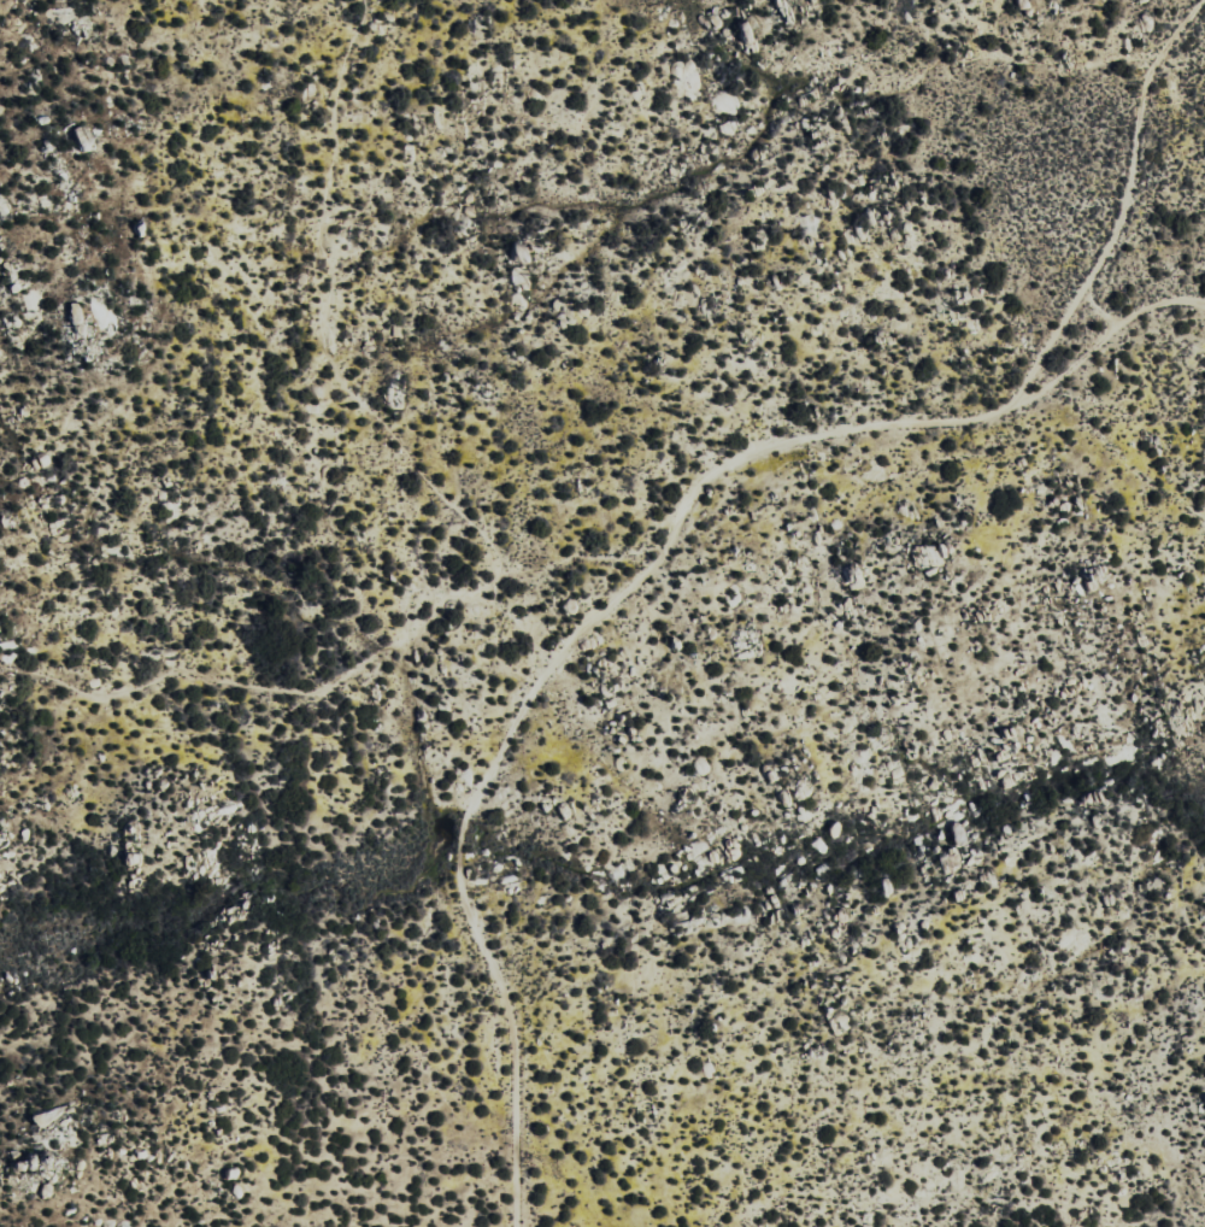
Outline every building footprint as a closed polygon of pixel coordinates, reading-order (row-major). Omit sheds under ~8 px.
[(73,127),(73,151),(84,151),(84,127),(73,127)]
